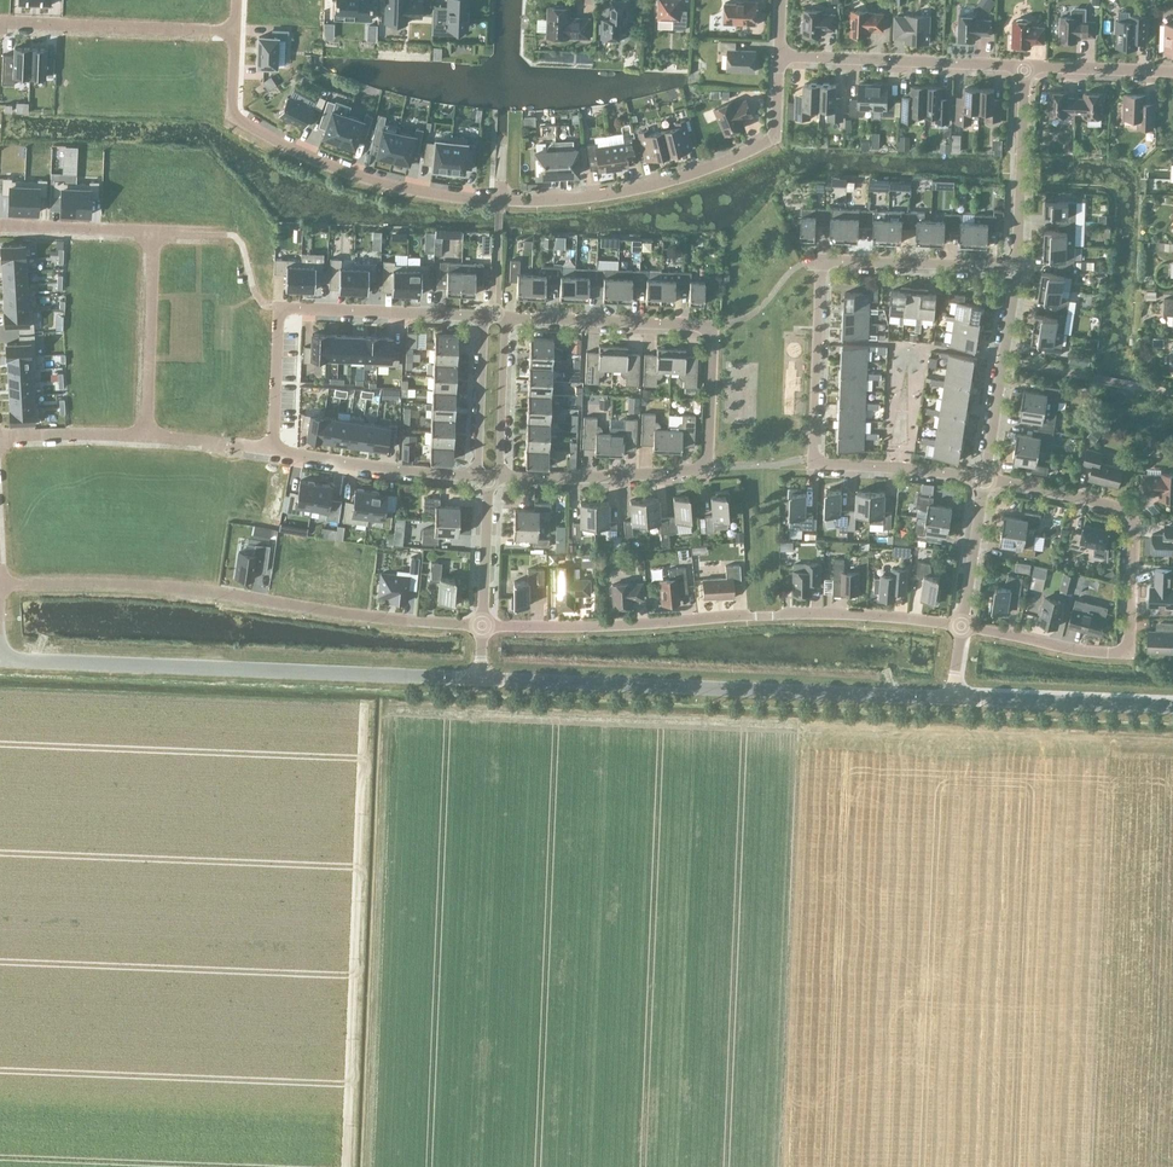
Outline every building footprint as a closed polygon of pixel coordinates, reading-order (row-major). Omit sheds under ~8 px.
[(334,9),(344,10),(344,18),(370,20),(371,0),(335,0),(334,9)] [(385,22),(406,23),(406,16),(421,17),(421,0),(414,0),(386,0),(385,22)] [(448,9),(443,8),(443,11),(435,11),(434,26),(447,26),(447,27),(466,27),(466,18),(468,18),(468,9),(467,9),(467,0),(448,0),(448,9)] [(601,38),(610,38),(610,40),(620,41),(621,18),(629,19),(630,0),(611,0),(611,18),(602,18),(601,38)] [(658,19),(673,19),(673,28),(686,29),(687,14),(680,14),(680,0),(659,0),(658,19)] [(725,2),(724,23),(757,24),(758,1),(744,1),(744,3),(725,2)] [(549,7),(547,36),(589,38),(590,18),(569,17),(570,8),(564,7),(562,6),(556,6),(554,7),(549,7)] [(1095,36),(1095,22),(1085,21),(1085,9),(1074,8),(1072,10),(1071,17),(1060,17),(1059,41),(1076,41),(1077,34),(1080,35),(1080,36),(1095,36)] [(801,21),(801,29),(803,30),(803,35),(820,36),(821,29),(834,30),(835,14),(821,14),(822,10),(804,9),(804,19),(803,19),(801,21)] [(851,10),(850,35),(867,35),(867,28),(871,28),(871,30),(883,30),(884,13),(868,12),(868,11),(851,10)] [(536,14),(535,26),(544,27),(545,15),(536,14)] [(895,16),(894,37),(905,38),(905,42),(928,43),(928,36),(929,36),(929,34),(928,34),(929,16),(906,15),(906,17),(895,16)] [(956,29),(956,31),(956,33),(957,35),(958,35),(958,40),(975,41),(975,34),(990,35),(991,20),(975,19),(976,15),(959,15),(958,27),(957,27),(956,29)] [(1117,47),(1136,48),(1137,40),(1146,41),(1147,15),(1130,15),(1130,21),(1116,20),(1115,32),(1118,32),(1117,47)] [(1009,26),(1009,28),(1010,30),(1012,32),(1012,46),(1030,47),(1030,42),(1043,42),(1044,27),(1031,27),(1031,21),(1013,20),(1013,22),(1010,23),(1009,26)] [(258,55),(257,65),(275,66),(277,38),(287,39),(288,30),(272,30),(272,37),(258,36),(258,47),(257,55),(258,55)] [(821,50),(830,50),(829,35),(821,36),(821,50)] [(755,71),(756,51),(736,50),(736,42),(721,41),(721,50),(728,50),(727,70),(755,71)] [(2,54),(1,84),(14,84),(14,79),(29,79),(29,76),(30,48),(15,47),(14,54),(2,54)] [(30,48),(29,76),(45,77),(45,72),(53,73),(54,57),(45,56),(46,48),(30,48)] [(591,64),(589,53),(576,56),(578,66),(591,64)] [(819,109),(820,84),(818,84),(817,82),(812,81),(810,83),(804,83),(804,95),(796,95),(795,118),(810,118),(810,108),(819,109)] [(820,84),(819,109),(828,109),(828,119),(842,120),(843,97),(835,96),(836,84),(830,84),(829,82),(824,82),(822,84),(820,84)] [(872,109),(873,84),(859,83),(858,98),(850,98),(849,115),(864,116),(864,108),(872,109)] [(873,84),(872,109),(881,109),(880,115),(894,116),(894,100),(887,100),(888,84),(873,84)] [(925,115),(926,86),(912,85),(911,96),(903,96),(902,120),(914,121),(914,114),(925,115)] [(926,86),(925,115),(936,115),(936,121),(948,122),(949,98),(941,97),(941,87),(926,86)] [(979,111),(979,88),(965,88),(965,97),(957,96),(956,123),(970,123),(971,111),(979,111)] [(979,88),(979,111),(986,111),(986,119),(1000,119),(1001,98),(994,98),(994,89),(979,88)] [(1075,122),(1076,98),(1067,97),(1067,92),(1049,91),(1048,115),(1066,116),(1066,112),(1073,112),(1073,122),(1075,122)] [(1076,122),(1076,112),(1084,113),(1084,117),(1102,117),(1103,93),(1085,92),(1084,98),(1076,98),(1075,122),(1076,122)] [(1125,94),(1124,118),(1132,118),(1132,121),(1134,122),(1139,123),(1139,128),(1152,128),(1153,103),(1144,103),(1145,95),(1125,94)] [(287,96),(277,115),(303,128),(313,109),(287,96)] [(334,103),(327,100),(320,122),(326,124),(322,137),(338,142),(347,115),(332,110),(334,103)] [(714,108),(726,134),(744,126),(741,120),(752,114),(746,100),(735,105),(733,100),(714,108)] [(362,120),(347,115),(338,142),(354,147),(358,135),(365,137),(372,115),(365,113),(362,120)] [(385,115),(378,114),(372,141),(378,143),(375,156),(392,159),(398,131),(399,126),(383,122),(385,115)] [(662,130),(668,154),(692,148),(684,120),(675,122),(676,127),(662,130)] [(569,133),(569,124),(554,125),(554,134),(569,133)] [(554,134),(554,125),(539,125),(540,134),(554,134)] [(414,135),(398,131),(392,159),(408,163),(411,150),(418,151),(423,129),(415,128),(414,135)] [(668,154),(662,130),(648,134),(647,130),(638,132),(645,160),(668,154)] [(910,135),(899,135),(899,150),(910,150),(910,135)] [(434,142),(426,141),(423,160),(432,161),(431,169),(442,170),(442,171),(447,171),(451,136),(450,136),(450,141),(435,139),(434,142)] [(467,138),(451,136),(447,171),(453,172),(453,171),(463,172),(464,164),(471,165),(473,148),(466,147),(467,138)] [(609,145),(613,169),(622,167),(622,165),(635,163),(631,137),(623,138),(623,143),(609,145)] [(938,141),(939,150),(958,148),(957,140),(938,141)] [(536,177),(557,175),(555,141),(554,141),(554,142),(552,142),(550,143),(549,144),(547,146),(547,148),(546,151),(535,151),(536,177)] [(559,142),(557,142),(555,142),(555,141),(557,175),(577,174),(576,149),(564,150),(563,147),(563,146),(561,144),(559,142)] [(613,169),(609,145),(595,147),(595,143),(586,144),(590,170),(603,168),(604,170),(613,169)] [(23,212),(24,181),(11,180),(11,178),(2,178),(2,193),(9,193),(9,211),(22,212),(23,212)] [(37,212),(38,194),(46,195),(46,179),(38,179),(37,181),(24,181),(23,212),(24,212),(37,212)] [(54,180),(54,195),(61,195),(61,213),(74,214),(75,214),(76,183),(63,182),(63,180),(54,180)] [(911,181),(889,180),(889,190),(911,190),(911,181)] [(89,183),(76,183),(75,214),(76,214),(89,214),(90,196),(98,197),(98,181),(89,181),(89,183)] [(1077,202),(1068,202),(1057,201),(1057,199),(1047,199),(1047,201),(1045,201),(1045,215),(1060,216),(1059,223),(1081,224),(1081,219),(1076,219),(1077,202)] [(801,238),(815,239),(816,224),(823,224),(824,208),(802,207),(800,207),(800,215),(799,215),(799,216),(801,216),(801,227),(799,227),(799,236),(801,236),(801,238)] [(844,240),(845,208),(824,208),(823,224),(830,224),(830,239),(844,240)] [(866,226),(867,209),(845,208),(844,240),(858,240),(859,225),(866,226)] [(888,210),(867,209),(866,226),(874,226),(873,241),(887,241),(888,210)] [(910,211),(888,210),(887,241),(901,242),(902,227),(909,227),(910,211)] [(930,243),(931,220),(924,220),(925,212),(910,211),(909,227),(917,228),(916,243),(930,243)] [(952,229),(953,213),(945,212),(944,221),(931,220),(930,243),(944,244),(945,229),(952,229)] [(973,245),(974,222),(961,222),(961,213),(953,213),(952,229),(960,230),(959,244),(973,245)] [(974,222),(973,245),(987,245),(988,231),(995,231),(996,215),(974,214),(974,222)] [(1080,229),(1081,224),(1059,223),(1059,231),(1044,230),(1044,244),(1075,245),(1075,229),(1080,229)] [(24,244),(1,246),(1,260),(2,260),(2,259),(25,258),(24,257),(24,244)] [(1074,260),(1075,245),(1044,244),(1043,258),(1058,259),(1058,266),(1074,268),(1086,268),(1087,261),(1074,260)] [(25,258),(2,259),(2,260),(3,272),(27,271),(27,257),(24,257),(25,258)] [(301,259),(274,258),(274,272),(286,273),(285,289),(299,290),(301,259)] [(354,266),(353,266),(340,266),(341,258),(330,258),(329,288),(338,289),(338,291),(353,292),(354,266)] [(323,260),(301,259),(299,290),(314,290),(315,274),(322,274),(323,260)] [(406,294),(407,264),(394,263),(394,261),(383,260),(382,290),(391,291),(391,293),(406,294)] [(530,297),(531,274),(519,273),(519,260),(510,260),(509,281),(517,281),(516,296),(530,297)] [(353,266),(354,266),(353,292),(367,292),(368,276),(375,277),(376,262),(353,262),(353,266)] [(460,294),(462,262),(440,262),(439,278),(437,278),(437,287),(437,285),(446,286),(446,293),(460,294)] [(482,284),(483,276),(489,277),(489,268),(483,268),(483,263),(462,262),(460,294),(474,294),(475,284),(482,284)] [(429,265),(407,264),(406,294),(420,295),(421,278),(428,279),(429,265)] [(552,283),(553,266),(541,266),(538,274),(531,274),(530,297),(544,297),(545,282),(552,283)] [(573,298),(574,276),(560,275),(560,266),(553,266),(552,283),(560,283),(559,298),(573,298)] [(1073,277),(1074,268),(1058,266),(1056,274),(1042,271),(1040,285),(1062,289),(1064,276),(1073,277)] [(596,268),(588,268),(575,267),(574,276),(573,298),(587,299),(588,284),(595,284),(596,268)] [(618,269),(604,268),(596,268),(595,284),(603,285),(602,299),(616,300),(618,269)] [(638,286),(639,270),(618,269),(616,300),(630,301),(631,286),(638,286)] [(660,279),(647,278),(647,270),(639,270),(638,286),(646,286),(645,301),(659,302),(660,279)] [(27,271),(3,272),(4,284),(3,284),(3,285),(28,284),(27,271)] [(681,288),(682,271),(660,271),(660,279),(659,302),(674,302),(674,288),(681,288)] [(682,271),(681,288),(689,288),(688,303),(703,304),(703,302),(705,302),(705,292),(703,292),(704,281),(690,280),(691,272),(682,271)] [(28,284),(3,285),(3,287),(4,287),(4,298),(26,297),(26,298),(29,297),(28,284)] [(840,307),(869,308),(870,300),(878,301),(878,286),(863,285),(863,292),(845,292),(845,300),(841,300),(840,307)] [(1061,296),(1062,289),(1040,285),(1037,299),(1052,302),(1051,309),(1067,311),(1069,300),(1061,296)] [(903,325),(904,316),(907,287),(900,286),(900,290),(891,289),(889,315),(890,315),(890,314),(900,315),(899,324),(903,325)] [(919,317),(922,289),(907,287),(904,316),(916,317),(916,324),(921,325),(922,317),(919,317)] [(919,317),(922,317),(933,319),(934,319),(937,294),(928,293),(928,289),(922,289),(919,317)] [(955,316),(983,321),(984,314),(980,313),(982,305),(964,302),(965,295),(950,293),(949,300),(957,301),(956,302),(957,302),(955,316)] [(26,297),(4,298),(5,311),(27,310),(27,309),(26,298),(26,297)] [(1164,298),(1163,314),(1172,314),(1172,299),(1164,298)] [(878,308),(869,308),(840,307),(840,314),(844,314),(844,322),(869,323),(869,312),(878,313),(878,308)] [(5,311),(4,311),(5,325),(18,324),(18,332),(34,331),(32,309),(27,309),(27,310),(5,311)] [(1035,314),(1033,328),(1056,331),(1064,333),(1066,320),(1067,311),(1051,309),(1050,316),(1035,314)] [(983,321),(955,316),(946,315),(945,319),(954,320),(953,331),(977,335),(978,327),(982,327),(983,321)] [(868,334),(869,323),(844,322),(843,330),(840,330),(839,337),(877,338),(877,334),(868,334)] [(1056,332),(1056,331),(1033,328),(1031,342),(1046,344),(1044,352),(1061,354),(1064,333),(1056,332)] [(976,343),(977,335),(953,331),(951,342),(942,341),(941,345),(979,350),(980,343),(976,343)] [(407,332),(406,347),(416,347),(417,332),(407,332)] [(325,357),(325,334),(326,334),(312,333),(311,346),(303,346),(303,361),(325,362),(325,357)] [(19,343),(6,343),(7,358),(8,357),(35,356),(34,334),(19,335),(19,343)] [(338,358),(339,335),(336,334),(336,335),(326,334),(325,334),(325,357),(338,358)] [(425,347),(434,348),(457,349),(457,335),(434,334),(434,341),(425,343),(425,347)] [(351,358),(352,335),(340,335),(339,335),(338,358),(351,358)] [(364,359),(365,336),(364,336),(352,335),(351,358),(364,359)] [(377,359),(378,336),(365,336),(364,359),(376,359),(377,359)] [(398,365),(398,350),(391,349),(391,337),(378,336),(377,359),(376,359),(376,364),(398,365)] [(529,352),(561,353),(561,349),(552,345),(553,338),(530,337),(529,352)] [(581,339),(572,338),(571,351),(580,351),(581,339)] [(842,360),(867,361),(868,350),(877,350),(877,353),(887,354),(887,346),(839,344),(839,351),(843,352),(842,360)] [(612,369),(613,346),(599,345),(598,352),(586,351),(585,383),(598,383),(598,375),(601,375),(604,373),(604,368),(612,369)] [(613,346),(612,369),(620,369),(620,373),(623,376),(625,376),(625,384),(638,385),(639,354),(627,353),(627,346),(613,346)] [(670,371),(671,348),(657,347),(656,354),(644,354),(643,385),(656,386),(656,378),(658,378),(662,375),(662,371),(670,371)] [(456,363),(457,349),(434,348),(433,362),(456,363)] [(671,348),(670,371),(678,371),(678,376),(681,379),(683,379),(683,387),(696,387),(697,356),(685,355),(685,349),(671,348)] [(560,359),(561,353),(529,352),(529,365),(552,366),(552,359),(560,359)] [(947,368),(971,372),(973,364),(976,365),(978,358),(940,352),(940,356),(949,357),(947,368)] [(1071,353),(1069,362),(1088,365),(1089,357),(1071,353)] [(35,356),(8,357),(8,370),(33,369),(36,369),(35,356)] [(867,373),(867,361),(842,360),(842,368),(838,368),(838,374),(867,375),(867,373)] [(456,376),(456,363),(433,362),(433,375),(456,376)] [(551,380),(552,366),(529,365),(528,379),(551,380)] [(970,380),(971,372),(947,368),(945,380),(945,383),(973,387),(974,381),(970,380)] [(33,369),(8,370),(9,381),(9,383),(34,382),(33,369)] [(874,378),(874,373),(867,373),(867,375),(838,374),(837,381),(841,381),(841,389),(866,390),(866,378),(874,378)] [(455,390),(456,376),(433,375),(432,389),(455,390)] [(560,380),(551,380),(528,379),(528,393),(550,394),(551,387),(559,385),(560,380)] [(945,383),(945,380),(938,379),(937,385),(944,386),(942,398),(967,402),(968,394),(972,394),(973,387),(945,383)] [(34,382),(9,383),(9,384),(10,396),(34,394),(34,382)] [(1054,409),(1055,400),(1058,400),(1060,388),(1044,385),(1043,393),(1023,390),(1021,404),(1054,409)] [(455,404),(455,390),(432,389),(432,403),(455,404)] [(865,405),(865,402),(866,390),(841,389),(841,397),(837,397),(837,404),(865,405)] [(528,393),(527,407),(558,408),(558,402),(550,401),(550,394),(528,393)] [(34,394),(10,396),(11,408),(11,409),(35,407),(34,394)] [(628,396),(627,412),(639,412),(639,397),(628,396)] [(608,410),(608,398),(599,398),(599,410),(608,410)] [(966,410),(967,402),(942,398),(941,410),(940,412),(968,417),(969,410),(966,410)] [(872,408),(873,403),(865,402),(865,405),(837,404),(836,411),(840,411),(840,419),(865,420),(865,408),(872,408)] [(454,418),(455,404),(432,403),(425,403),(425,408),(431,409),(431,417),(454,418)] [(1052,423),(1054,409),(1021,404),(1019,418),(1039,421),(1038,428),(1054,431),(1055,423),(1052,423)] [(11,408),(10,408),(11,423),(39,421),(38,407),(35,407),(11,409),(11,408)] [(527,407),(526,420),(549,421),(550,413),(558,414),(558,408),(527,407)] [(940,412),(941,410),(933,409),(933,414),(940,415),(938,427),(962,431),(964,423),(967,423),(968,417),(940,412)] [(303,413),(300,427),(308,428),(306,437),(320,439),(324,416),(303,413)] [(668,429),(667,429),(659,429),(660,424),(657,421),(655,421),(655,413),(642,413),(640,444),(653,444),(652,451),(667,452),(668,429)] [(694,446),(695,415),(682,414),(681,422),(679,422),(676,425),(667,425),(667,429),(668,429),(667,452),(681,452),(681,446),(694,446)] [(349,420),(346,443),(359,445),(362,422),(363,422),(364,418),(349,415),(349,420)] [(324,416),(320,439),(333,441),(337,418),(324,416)] [(453,431),(454,418),(431,417),(431,430),(453,431)] [(609,456),(609,433),(601,432),(601,428),(599,425),(596,425),(597,417),(583,417),(582,448),(595,448),(594,455),(609,456)] [(337,418),(333,441),(346,443),(349,420),(337,418)] [(635,450),(637,419),(623,418),(623,426),(609,425),(609,433),(609,456),(623,456),(623,449),(635,450)] [(864,432),(865,420),(840,419),(839,427),(836,427),(835,434),(864,435),(864,438),(871,438),(871,432),(864,432)] [(549,435),(549,421),(526,420),(526,434),(549,435)] [(362,422),(359,445),(372,447),(375,424),(363,422),(362,422)] [(375,424),(372,447),(386,449),(386,445),(393,446),(397,423),(389,422),(388,426),(375,424)] [(961,439),(962,431),(938,427),(936,439),(929,438),(928,443),(935,444),(936,442),(964,446),(965,439),(961,439)] [(1052,443),(1054,431),(1038,428),(1037,436),(1017,433),(1015,447),(1039,450),(1040,444),(1052,443)] [(453,445),(453,431),(431,430),(430,444),(453,445)] [(557,436),(549,435),(526,434),(525,448),(548,449),(549,442),(557,440),(557,436)] [(864,449),(864,438),(864,435),(835,434),(835,440),(839,441),(839,449),(864,450),(864,449)] [(963,453),(964,446),(936,442),(935,444),(933,456),(933,457),(958,461),(959,452),(963,453)] [(412,444),(402,443),(402,458),(411,458),(412,444)] [(452,459),(453,445),(430,444),(429,458),(452,459)] [(1037,464),(1039,450),(1015,447),(1013,461),(1032,464),(1031,471),(1047,474),(1048,466),(1037,464)] [(548,456),(548,449),(525,448),(525,462),(556,464),(556,459),(548,456)] [(1092,466),(1088,480),(1100,483),(1100,482),(1118,487),(1123,468),(1100,462),(1102,452),(1087,448),(1083,464),(1092,466)] [(1161,473),(1161,474),(1142,474),(1141,493),(1160,493),(1160,499),(1172,499),(1172,473),(1161,473)] [(289,495),(286,512),(301,514),(302,508),(311,510),(312,507),(311,507),(315,482),(300,480),(297,496),(289,495)] [(315,482),(311,507),(312,507),(319,508),(318,517),(338,520),(340,504),(328,502),(331,485),(315,482)] [(344,504),(342,521),(367,524),(367,518),(370,491),(355,489),(352,505),(344,504)] [(805,512),(806,492),(801,492),(801,489),(789,489),(788,501),(791,501),(790,528),(812,529),(813,513),(805,512)] [(847,530),(848,510),(840,510),(841,490),(827,489),(826,513),(833,514),(835,526),(839,526),(839,529),(847,530)] [(870,515),(871,491),(857,490),(856,510),(848,510),(847,530),(855,530),(856,515),(870,515)] [(370,491),(367,518),(375,519),(375,525),(390,527),(392,511),(384,510),(386,493),(370,491)] [(728,491),(716,492),(716,495),(710,496),(712,515),(704,516),(706,532),(714,532),(714,529),(728,528),(726,504),(729,503),(728,491)] [(869,523),(883,523),(883,528),(891,528),(892,512),(884,512),(885,492),(871,491),(870,515),(869,523)] [(926,518),(950,521),(952,507),(932,504),(934,497),(918,494),(916,506),(927,511),(926,518)] [(667,517),(668,533),(676,532),(675,521),(690,520),(689,517),(691,517),(691,511),(689,511),(688,495),(673,496),(675,516),(667,517)] [(434,520),(459,521),(459,506),(439,506),(440,498),(424,497),(423,509),(435,513),(434,520)] [(668,533),(667,517),(659,518),(658,498),(644,499),(645,523),(659,522),(661,546),(669,545),(668,533)] [(632,524),(645,523),(644,499),(630,500),(631,520),(623,520),(625,536),(633,536),(632,524)] [(594,502),(594,526),(608,526),(608,537),(616,537),(616,521),(608,521),(608,501),(594,502)] [(513,523),(538,524),(538,510),(550,511),(550,503),(534,502),(534,510),(514,509),(513,523)] [(580,526),(594,526),(594,502),(580,502),(580,522),(572,522),(573,538),(580,538),(580,526)] [(1027,527),(1039,527),(1041,513),(1025,511),(1024,519),(1004,516),(1002,530),(1026,533),(1027,527)] [(948,535),(950,521),(926,518),(917,516),(915,530),(912,530),(911,537),(927,540),(928,532),(948,535)] [(458,535),(459,521),(434,520),(434,526),(422,529),(422,543),(438,544),(438,534),(458,535)] [(461,523),(462,540),(471,539),(470,523),(461,523)] [(537,538),(538,524),(513,523),(513,537),(533,538),(533,546),(549,546),(549,538),(537,538)] [(1073,531),(1070,547),(1084,550),(1085,543),(1095,545),(1094,554),(1108,557),(1108,547),(1105,547),(1109,530),(1084,524),(1082,533),(1073,531)] [(1151,553),(1172,554),(1172,524),(1165,524),(1164,534),(1152,533),(1151,553)] [(1035,535),(1026,533),(1002,530),(1000,544),(1019,547),(1018,554),(1034,557),(1035,549),(1033,549),(1035,535)] [(239,551),(235,577),(252,579),(254,570),(265,571),(269,546),(255,544),(254,553),(239,551)] [(833,595),(843,596),(843,593),(848,593),(848,594),(849,596),(855,596),(857,594),(857,593),(859,593),(859,572),(844,572),(844,558),(834,558),(833,595)] [(918,561),(916,577),(923,578),(920,598),(926,599),(925,602),(937,603),(939,591),(936,591),(939,576),(932,575),(930,563),(918,561)] [(431,562),(429,580),(439,581),(437,601),(443,602),(443,604),(455,605),(456,593),(453,593),(454,578),(440,577),(442,562),(431,562)] [(812,583),(820,583),(820,563),(806,563),(806,571),(794,570),(793,595),(812,595),(812,583)] [(572,580),(572,577),(572,564),(556,565),(556,567),(550,567),(551,606),(558,606),(558,608),(573,608),(572,599),(578,599),(577,594),(589,594),(589,579),(572,580)] [(726,577),(702,579),(703,598),(721,597),(721,598),(733,597),(733,583),(741,583),(739,564),(725,565),(726,577)] [(662,604),(679,602),(678,593),(687,592),(685,567),(668,569),(669,579),(659,580),(662,604)] [(880,592),(879,598),(895,599),(896,591),(906,592),(907,569),(892,568),(891,575),(881,574),(881,577),(878,577),(875,580),(874,589),(876,592),(880,592)] [(513,596),(511,596),(511,608),(523,608),(523,605),(528,605),(528,585),(543,585),(543,569),(527,569),(527,581),(513,581),(513,596)] [(1149,606),(1172,607),(1172,576),(1172,569),(1156,569),(1155,587),(1150,586),(1149,606)] [(378,595),(390,596),(389,600),(406,602),(408,589),(416,590),(418,572),(409,571),(409,576),(381,573),(378,595)] [(1060,587),(1073,591),(1077,577),(1064,573),(1060,587)] [(991,600),(989,612),(1001,613),(1002,611),(1007,611),(1010,592),(1020,593),(1023,577),(1008,575),(1003,586),(996,585),(994,600),(991,600)] [(628,583),(612,584),(613,607),(629,606),(629,599),(642,598),(641,584),(628,584),(628,583)] [(1039,621),(1057,626),(1063,602),(1045,598),(1043,606),(1041,606),(1039,612),(1041,613),(1039,621)] [(1101,635),(1106,616),(1105,616),(1107,608),(1085,602),(1085,601),(1075,598),(1074,604),(1073,608),(1068,626),(1101,635)] [(1162,622),(1162,631),(1148,630),(1147,652),(1172,653),(1172,623),(1162,622)]
